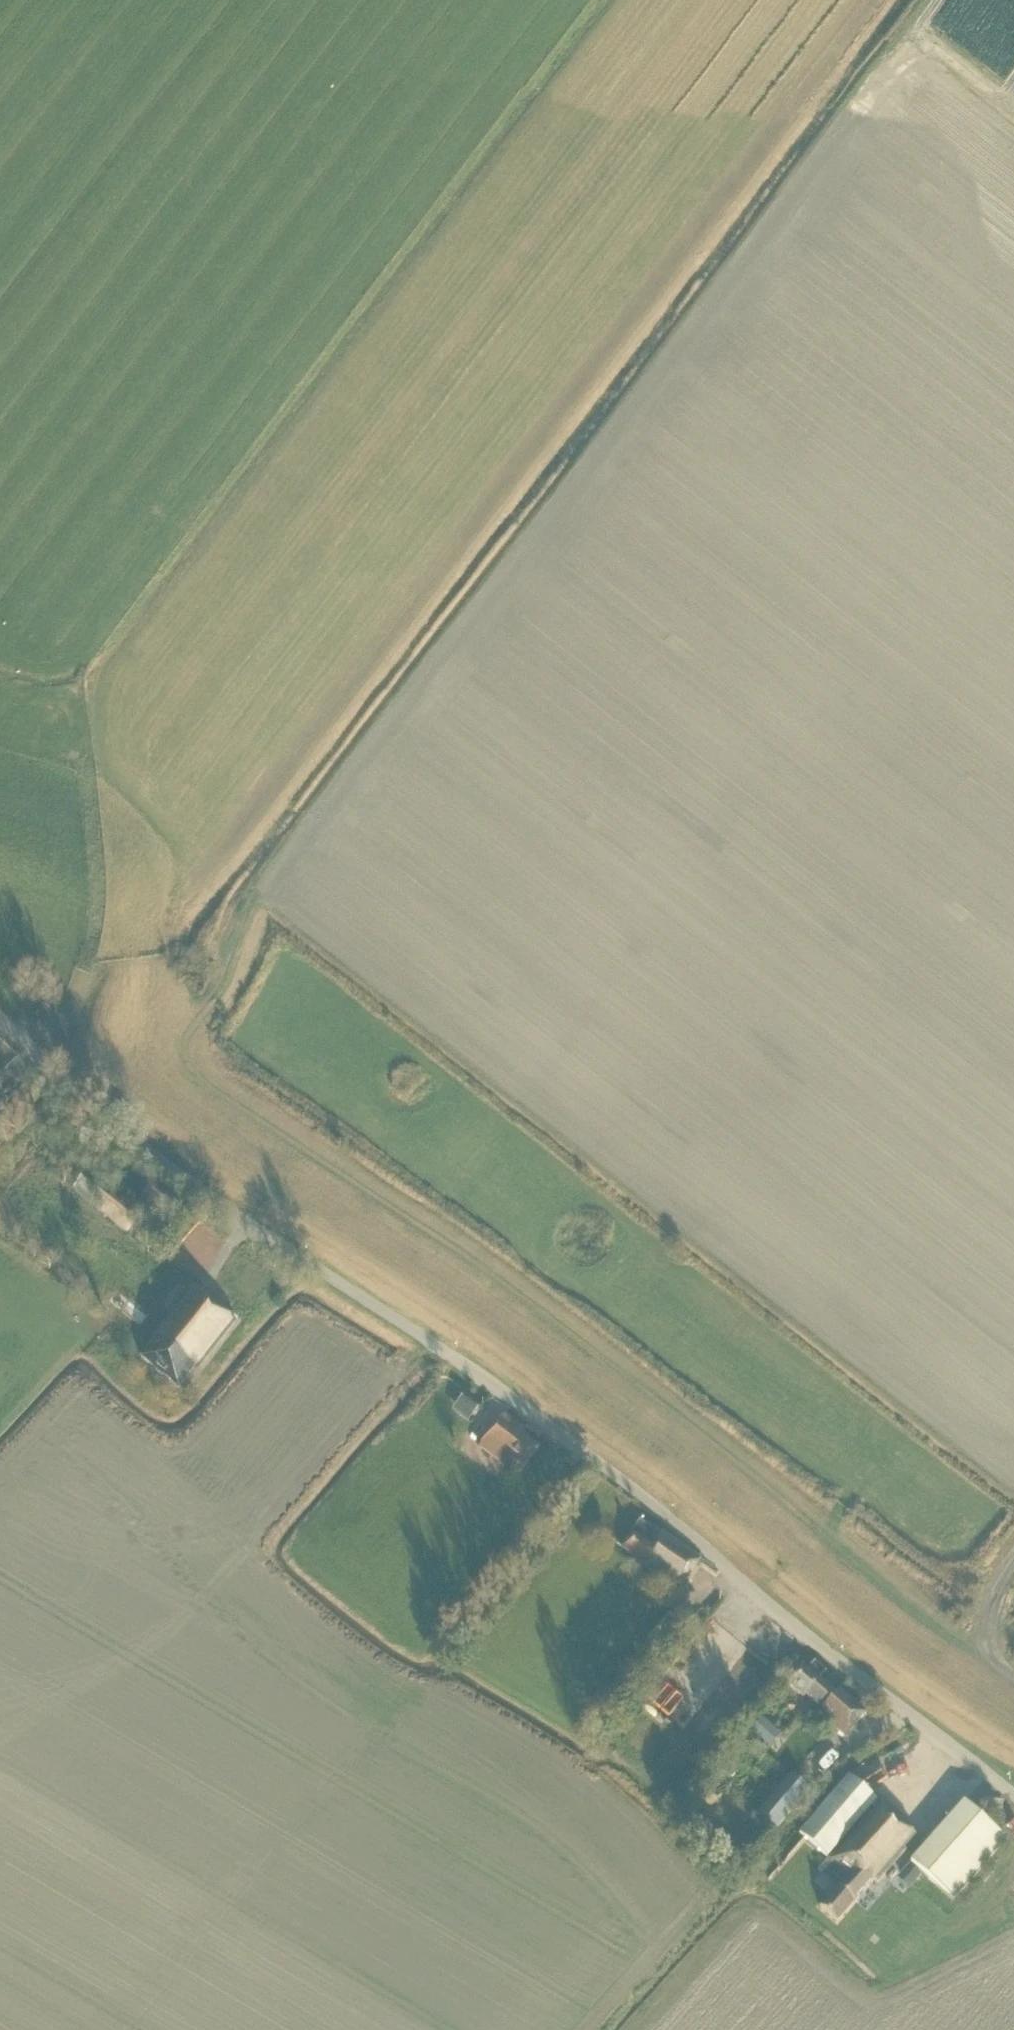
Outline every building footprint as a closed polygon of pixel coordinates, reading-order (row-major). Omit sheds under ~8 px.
[(141,1213),(88,1172),(73,1191),(126,1232),(141,1213)] [(172,1197),(175,1193),(157,1181),(139,1207),(162,1223),(164,1220),(176,1229),(190,1209),(172,1197)] [(141,1359),(178,1388),(193,1369),(196,1372),(236,1321),(193,1287),(152,1338),(156,1341),(141,1359)] [(120,1311),(141,1327),(149,1317),(128,1301),(120,1311)] [(465,1393),(458,1402),(474,1414),(481,1405),(465,1393)] [(503,1414),(478,1447),(503,1466),(509,1458),(523,1468),(538,1448),(518,1433),(522,1428),(503,1414)] [(629,1563),(642,1572),(645,1568),(678,1591),(700,1558),(662,1532),(659,1536),(640,1522),(621,1548),(633,1557),(629,1563)] [(560,1552),(569,1541),(562,1535),(553,1546),(556,1548),(560,1552)] [(546,1560),(556,1548),(553,1546),(550,1543),(540,1554),(546,1560)] [(647,1640),(658,1650),(680,1625),(670,1615),(647,1640)] [(840,1690),(836,1695),(818,1680),(824,1673),(814,1664),(808,1671),(802,1666),(786,1684),(803,1699),(805,1696),(822,1711),(818,1715),(845,1738),(867,1713),(840,1690)] [(790,1777),(765,1805),(757,1815),(776,1830),(808,1792),(790,1777)] [(819,1908),(837,1923),(873,1881),(877,1885),(918,1838),(849,1778),(800,1835),(847,1876),(819,1908)] [(1006,1841),(989,1826),(964,1804),(911,1864),(953,1901),(1006,1841)] [(897,1880),(909,1891),(921,1877),(909,1866),(897,1880)]
